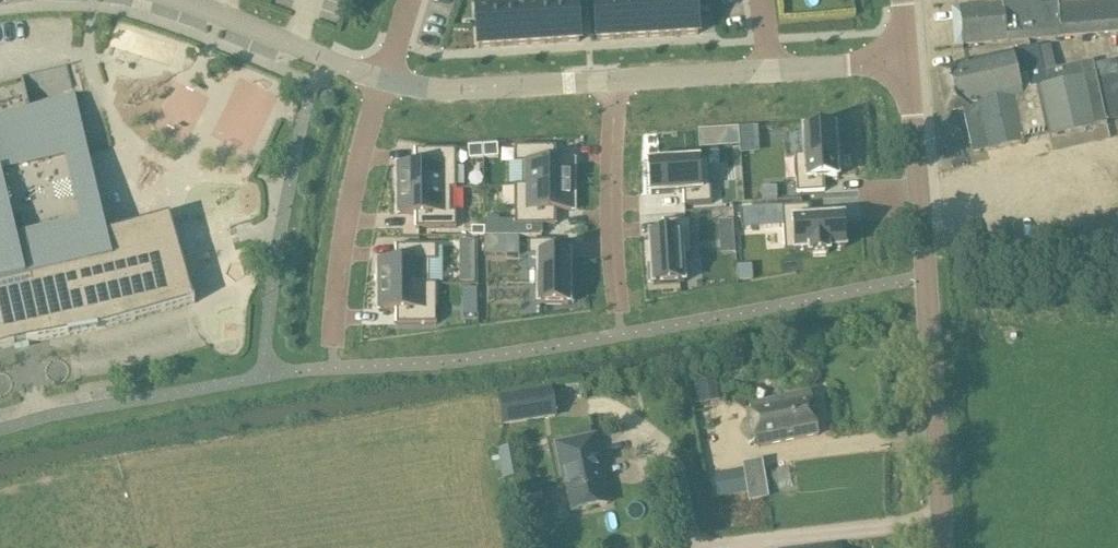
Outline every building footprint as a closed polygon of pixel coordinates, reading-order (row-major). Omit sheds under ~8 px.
[(552,1),(554,43),(580,42),(578,0),(571,0),(552,1)] [(598,40),(623,39),(621,0),(595,0),(598,40)] [(623,39),(648,37),(646,0),(621,0),(623,39)] [(648,37),(673,36),(671,0),(646,0),(648,37)] [(673,36),(699,34),(697,0),(671,0),(673,36)] [(960,6),(964,45),(1117,32),(1117,0),(1097,0),(1041,4),(1041,0),(1003,0),(1003,3),(960,6)] [(552,1),(527,3),(530,45),(554,43),(552,1)] [(527,3),(502,4),(505,46),(530,45),(527,3)] [(502,4),(476,6),(479,48),(505,46),(502,4)] [(1097,79),(1093,61),(1043,72),(1038,47),(957,64),(958,69),(939,73),(948,113),(966,109),(975,151),(991,148),(991,149),(1023,142),(1024,143),(1027,143),(1026,141),(1107,123),(1106,121),(1097,79)] [(1097,79),(1106,121),(1117,119),(1117,74),(1097,79)] [(16,345),(28,342),(28,343),(102,330),(196,303),(171,217),(120,232),(108,235),(77,101),(0,118),(0,350),(16,345)] [(840,124),(809,127),(812,175),(812,177),(829,175),(843,174),(841,144),(845,143),(844,126),(840,126),(840,124)] [(739,128),(730,128),(731,146),(740,145),(739,128)] [(483,146),(484,159),(499,158),(498,145),(483,146)] [(469,147),(469,160),(484,159),(483,146),(469,147)] [(515,185),(515,187),(574,187),(574,162),(556,162),(556,147),(515,147),(515,163),(526,163),(526,185),(515,185)] [(416,165),(398,165),(398,189),(457,189),(456,150),(416,150),(416,165)] [(668,161),(652,162),(655,194),(687,191),(704,190),(704,188),(702,158),(686,160),(685,156),(668,157),(668,161)] [(812,175),(802,176),(803,191),(830,189),(829,175),(812,177),(812,175)] [(515,221),(515,226),(519,226),(542,226),(556,226),(556,211),(574,211),(574,187),(515,187),(515,221)] [(762,200),(778,199),(777,187),(762,188),(762,200)] [(704,190),(687,191),(688,205),(716,203),(714,188),(704,188),(704,190)] [(457,189),(398,189),(398,214),(416,214),(416,229),(457,228),(457,212),(451,212),(451,190),(457,190),(457,189)] [(816,204),(788,206),(789,221),(800,220),(800,219),(817,217),(816,204)] [(817,217),(800,219),(800,220),(802,249),(816,248),(816,253),(835,251),(835,247),(852,246),(849,215),(817,217)] [(694,218),(667,220),(668,234),(685,232),(685,234),(696,233),(694,218)] [(499,237),(498,222),(498,219),(485,219),(485,228),(472,228),(472,237),(499,237)] [(721,255),(735,254),(733,221),(719,222),(721,255)] [(542,226),(519,226),(519,237),(542,237),(542,226)] [(656,265),(652,265),(653,282),(657,282),(657,284),(688,282),(685,234),(685,232),(668,234),(654,235),(656,265)] [(461,257),(474,257),(474,238),(461,238),(461,257)] [(520,238),(506,238),(507,255),(520,255),(520,238)] [(529,242),(529,257),(539,257),(539,256),(556,256),(556,255),(556,242),(529,242)] [(397,260),(378,260),(378,285),(437,285),(437,284),(427,284),(427,262),(437,262),(437,248),(437,245),(396,246),(397,260)] [(539,257),(539,305),(570,305),(570,303),(574,303),(574,286),(570,286),(570,255),(556,255),(556,256),(539,256),(539,257)] [(437,285),(378,285),(378,310),(397,310),(397,324),(437,324),(437,285)] [(551,388),(499,397),(504,424),(556,415),(551,388)] [(750,404),(758,447),(820,435),(812,392),(750,404)] [(595,435),(557,443),(565,479),(567,478),(574,511),(608,503),(601,471),(603,471),(595,435)] [(496,449),(500,478),(515,476),(511,447),(496,449)] [(761,463),(708,470),(712,501),(766,493),(761,463)]
